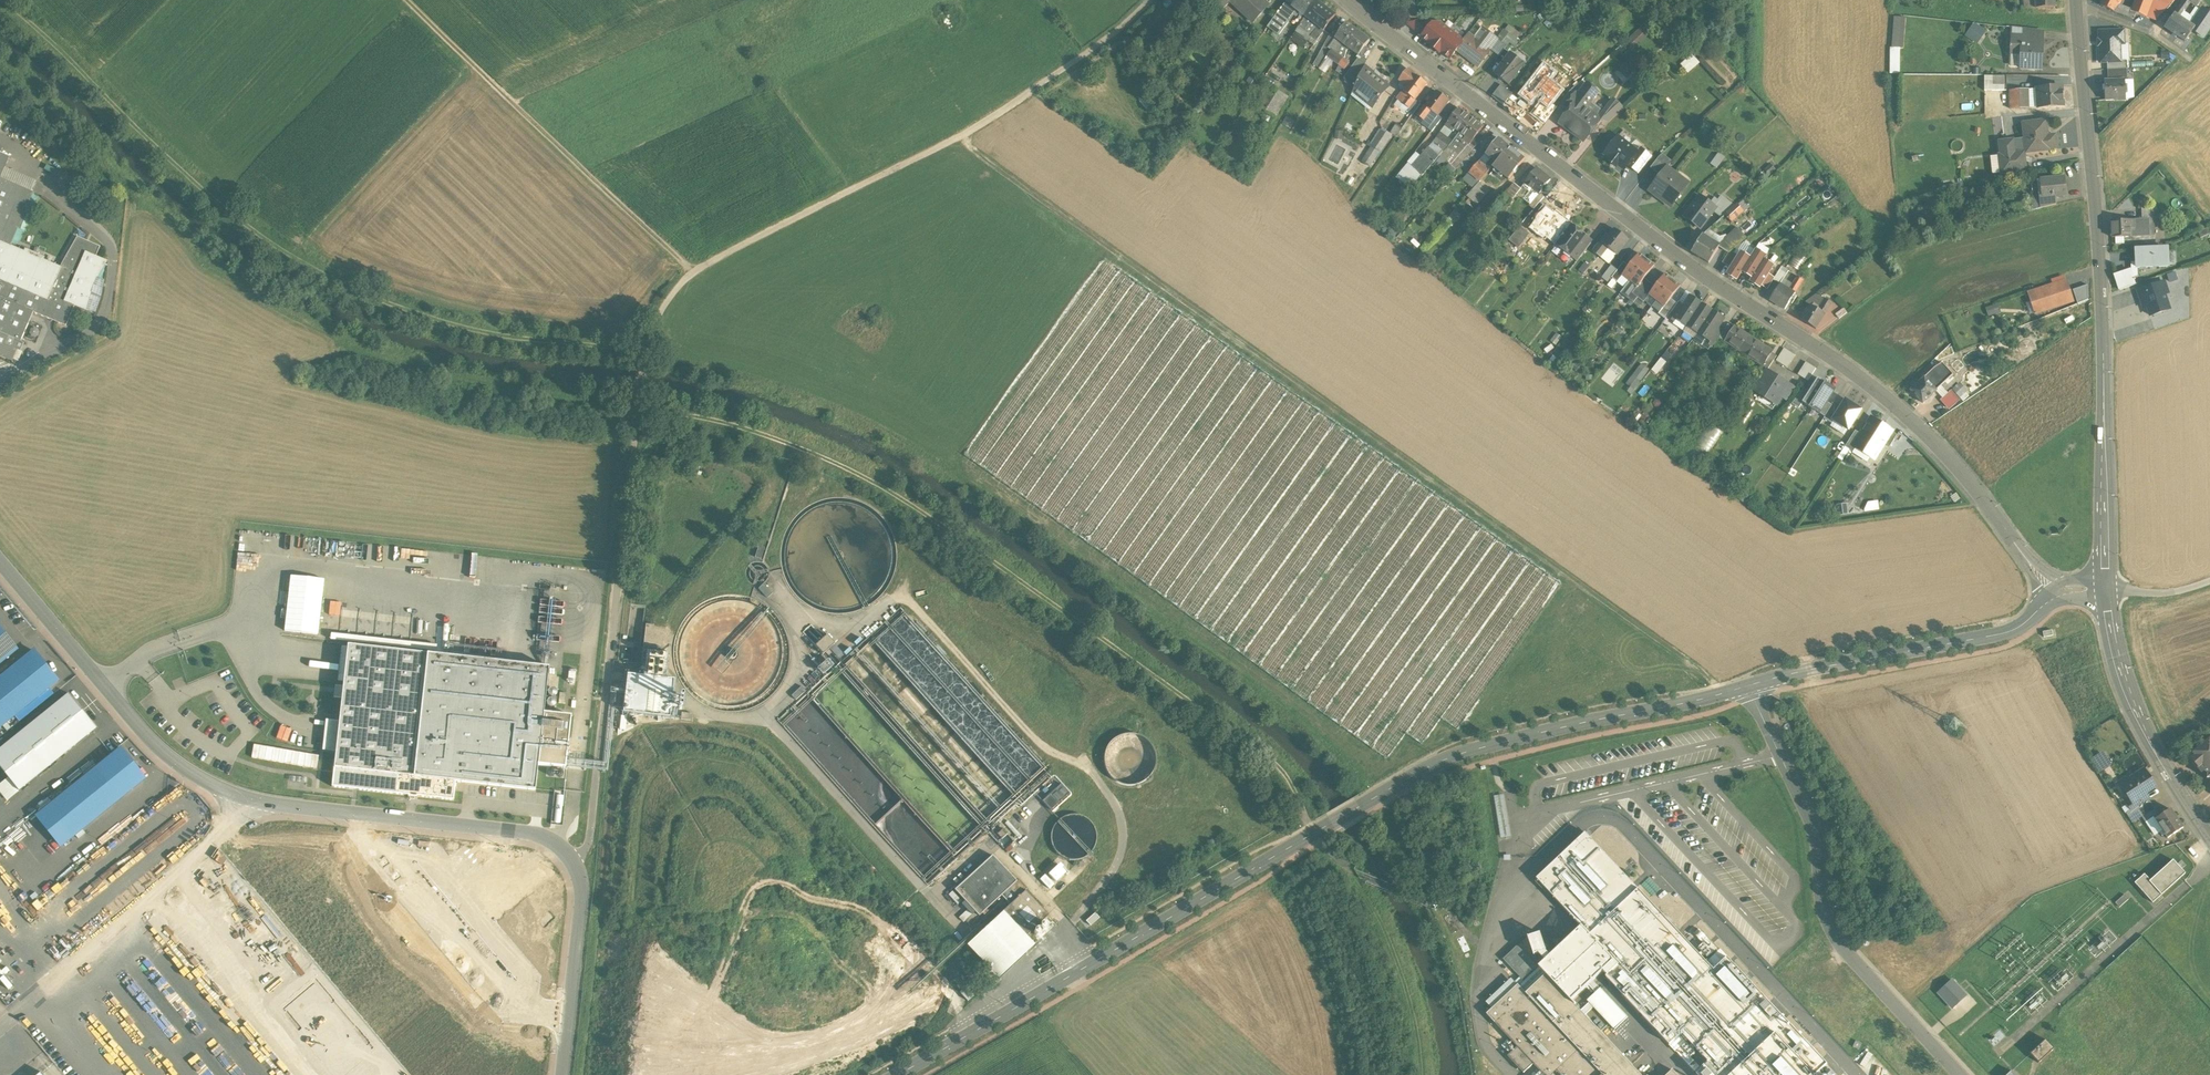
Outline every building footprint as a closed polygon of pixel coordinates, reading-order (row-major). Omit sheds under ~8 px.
[(1228,0),(1216,0),(1224,8),(1230,2),(1228,0)] [(1230,2),(1241,11),(1251,0),(1228,0),(1230,2)] [(1264,0),(1251,0),(1241,11),(1253,23),(1269,5),(1264,0)] [(1292,8),(1297,11),(1297,10),(1305,16),(1316,1),(1315,0),(1297,0),(1293,5),(1292,8)] [(2036,8),(2055,7),(2055,0),(2035,0),(2036,8)] [(2100,6),(2113,12),(2117,4),(2120,0),(2103,0),(2100,6)] [(2132,11),(2136,12),(2136,14),(2146,17),(2152,0),(2136,0),(2132,11)] [(2169,7),(2152,0),(2146,17),(2156,21),(2169,7)] [(2174,13),(2179,17),(2190,2),(2186,0),(2184,0),(2174,13)] [(1278,14),(1289,22),(1297,11),(1292,8),(1293,5),(1287,1),(1278,14)] [(1327,9),(1316,1),(1305,16),(1307,17),(1319,27),(1324,31),(1335,16),(1327,9)] [(2132,11),(2127,9),(2117,4),(2113,12),(2123,16),(2133,20),(2136,14),(2136,12),(2132,11)] [(2203,37),(2209,27),(2209,17),(2207,14),(2208,12),(2202,9),(2191,25),(2194,28),(2193,30),(2203,37)] [(2174,13),(2164,27),(2185,41),(2194,28),(2191,25),(2182,19),(2179,17),(2174,13)] [(1289,22),(1278,14),(1268,26),(1279,34),(1286,25),(1289,22)] [(1892,16),(1891,73),(1902,73),(1903,16),(1892,16)] [(1301,24),(1314,34),(1319,27),(1307,17),(1301,24)] [(1423,19),(1408,23),(1407,24),(1417,31),(1425,21),(1423,19)] [(1425,21),(1417,31),(1423,36),(1431,25),(1425,21)] [(1965,35),(1978,44),(1987,30),(1974,21),(1965,35)] [(1346,23),(1335,38),(1339,40),(1347,47),(1358,32),(1346,23)] [(1440,23),(1433,23),(1431,25),(1423,36),(1422,38),(1431,44),(1430,45),(1435,49),(1449,30),(1440,23)] [(1314,34),(1301,24),(1299,28),(1296,32),(1309,41),(1312,36),(1314,34)] [(1498,39),(1497,40),(1506,47),(1510,42),(1515,47),(1523,38),(1508,26),(1498,39)] [(1324,31),(1319,27),(1314,34),(1312,36),(1317,40),(1324,31)] [(1650,35),(1643,28),(1626,43),(1633,50),(1650,35)] [(2041,30),(2026,28),(2025,36),(2040,37),(2041,30)] [(1463,41),(1449,30),(1435,49),(1440,53),(1441,52),(1450,59),(1456,50),(1463,41)] [(1479,42),(1469,34),(1463,41),(1456,50),(1478,67),(1490,50),(1490,49),(1497,40),(1498,39),(1487,30),(1485,32),(1486,33),(1479,42)] [(2108,62),(2121,62),(2121,44),(2124,44),(2124,30),(2100,31),(2101,62),(2108,62)] [(1304,48),(1309,41),(1296,32),(1292,40),(1304,48)] [(1358,32),(1347,47),(1361,57),(1362,57),(1368,49),(1365,47),(1370,40),(1358,32)] [(1314,65),(1327,72),(1334,61),(1327,56),(1332,50),(1329,49),(1335,38),(1331,34),(1314,65)] [(2025,36),(2012,36),(2011,55),(2021,55),(2020,68),(2041,69),(2042,53),(2040,53),(2040,37),(2025,36)] [(1332,50),(1343,59),(1347,47),(1339,40),(1335,38),(1329,49),(1332,50)] [(1499,56),(1506,47),(1497,40),(1490,49),(1490,50),(1499,56)] [(1343,59),(1332,50),(1327,56),(1334,61),(1339,65),(1343,59)] [(1511,53),(1494,73),(1508,85),(1525,64),(1511,53)] [(1692,55),(1681,65),(1688,73),(1700,63),(1692,55)] [(1359,59),(1350,71),(1359,78),(1365,66),(1367,60),(1362,57),(1361,57),(1360,59),(1359,59)] [(1349,63),(1343,59),(1339,65),(1345,69),(1349,63)] [(2121,62),(2108,62),(2108,70),(2127,69),(2127,61),(2121,62)] [(1625,76),(1632,68),(1626,62),(1619,70),(1625,76)] [(1521,95),(1531,104),(1541,91),(1547,96),(1542,102),(1548,107),(1552,103),(1562,90),(1549,80),(1555,73),(1545,65),(1521,95)] [(1374,73),(1365,66),(1359,78),(1355,88),(1354,88),(1358,91),(1370,75),(1371,76),(1374,73)] [(1350,71),(1345,78),(1345,81),(1355,88),(1359,78),(1350,71)] [(1415,75),(1410,72),(1403,80),(1408,85),(1415,75)] [(1374,73),(1371,76),(1370,75),(1358,91),(1354,88),(1352,93),(1372,108),(1379,99),(1379,100),(1381,98),(1380,97),(1389,85),(1374,73)] [(1408,85),(1403,91),(1415,100),(1427,84),(1415,75),(1408,85)] [(2006,76),(1984,76),(1984,90),(2006,91),(2006,76)] [(2124,80),(2104,81),(2105,100),(2114,99),(2114,100),(2125,100),(2124,80)] [(1587,84),(1579,94),(1576,93),(1576,94),(1566,106),(1570,110),(1577,102),(1585,108),(1590,102),(1597,92),(1587,84)] [(1501,85),(1491,96),(1503,105),(1512,94),(1501,85)] [(1257,106),(1276,117),(1288,97),(1270,86),(1257,106)] [(2061,87),(2037,89),(2039,107),(2062,106),(2061,87)] [(2028,89),(2010,90),(2010,109),(2029,108),(2028,89)] [(1570,90),(1561,103),(1566,106),(1576,94),(1570,90)] [(1403,91),(1397,99),(1409,108),(1415,100),(1403,91)] [(1437,91),(1425,107),(1430,110),(1438,116),(1449,101),(1437,91)] [(1420,104),(1415,100),(1409,108),(1407,111),(1412,115),(1420,104)] [(1603,112),(1601,116),(1609,122),(1624,108),(1613,100),(1603,112)] [(1545,123),(1557,108),(1552,103),(1548,107),(1542,102),(1533,114),(1545,123)] [(1570,110),(1561,123),(1570,130),(1573,126),(1586,136),(1600,119),(1585,108),(1577,102),(1570,110)] [(1590,102),(1585,108),(1599,118),(1601,116),(1603,112),(1590,102)] [(1425,107),(1418,116),(1423,120),(1430,110),(1425,107)] [(1458,108),(1445,126),(1450,130),(1452,127),(1460,132),(1471,117),(1458,108)] [(1262,119),(1271,124),(1274,119),(1265,114),(1262,119)] [(1994,137),(2004,136),(2003,116),(1993,116),(1994,137)] [(1295,121),(1286,117),(1282,125),(1290,130),(1295,121)] [(1471,117),(1460,132),(1465,137),(1463,140),(1469,145),(1471,143),(1483,126),(1471,117)] [(2046,120),(2023,123),(2024,139),(2026,153),(2049,150),(2049,149),(2057,148),(2055,135),(2048,136),(2046,120)] [(1396,125),(1391,132),(1398,137),(1403,130),(1396,125)] [(1383,129),(1371,145),(1373,146),(1381,152),(1382,152),(1393,136),(1383,129)] [(1452,142),(1440,132),(1437,136),(1438,137),(1449,146),(1452,142)] [(1453,141),(1465,151),(1469,145),(1463,140),(1465,137),(1460,132),(1453,141)] [(1430,147),(1441,156),(1449,146),(1438,137),(1430,147)] [(1618,137),(1604,154),(1611,159),(1609,161),(1616,166),(1617,164),(1624,169),(1627,165),(1637,151),(1618,137)] [(1498,138),(1486,153),(1492,158),(1497,162),(1509,147),(1498,138)] [(2024,139),(2012,140),(2014,154),(2024,153),(2026,153),(2024,139)] [(2012,140),(1999,142),(2001,155),(1999,155),(2001,174),(2025,171),(2024,153),(2014,154),(2012,140)] [(1465,151),(1453,141),(1452,142),(1449,146),(1461,156),(1465,151)] [(1449,146),(1441,156),(1450,163),(1456,168),(1475,147),(1471,143),(1469,145),(1465,151),(1461,156),(1449,146)] [(1371,166),(1381,152),(1373,146),(1363,161),(1371,166)] [(1414,165),(1425,174),(1441,156),(1430,147),(1414,165)] [(1525,159),(1509,147),(1497,162),(1493,167),(1509,180),(1525,159)] [(1637,151),(1627,165),(1638,173),(1651,155),(1640,147),(1637,151)] [(1706,161),(1716,168),(1723,157),(1713,151),(1706,161)] [(25,210),(33,192),(0,178),(9,157),(0,153),(0,286),(1,287),(0,290),(0,356),(12,361),(17,350),(20,351),(23,343),(20,342),(33,312),(66,326),(75,306),(85,311),(91,293),(89,293),(97,277),(98,277),(107,260),(96,256),(100,246),(77,236),(60,266),(44,259),(45,257),(26,249),(25,251),(10,245),(17,228),(20,229),(28,211),(25,210)] [(1662,154),(1658,157),(1650,168),(1661,175),(1667,167),(1667,168),(1672,162),(1662,154)] [(1478,162),(1469,172),(1480,181),(1493,167),(1497,162),(1492,158),(1484,167),(1478,162)] [(1411,190),(1425,174),(1414,165),(1411,163),(1397,178),(1411,190)] [(1456,168),(1450,163),(1439,175),(1445,180),(1456,168)] [(1667,168),(1667,167),(1661,175),(1649,190),(1671,207),(1685,187),(1674,179),(1677,175),(1667,168)] [(1537,168),(1525,183),(1532,188),(1539,194),(1540,193),(1544,187),(1545,188),(1546,187),(1545,186),(1551,180),(1537,168)] [(1798,185),(1809,180),(1806,174),(1796,178),(1798,185)] [(2063,178),(2041,181),(2043,196),(2043,197),(2055,196),(2065,195),(2063,178)] [(1480,181),(1468,196),(1478,204),(1490,190),(1480,181)] [(1514,183),(1502,195),(1510,202),(1521,188),(1514,183)] [(1373,191),(1365,188),(1361,197),(1370,200),(1373,191)] [(1532,188),(1523,199),(1529,205),(1529,206),(1533,210),(1544,197),(1540,193),(1539,194),(1532,188)] [(1715,207),(1700,196),(1684,217),(1685,217),(1687,216),(1700,226),(1699,228),(1700,228),(1713,211),(1716,207),(1715,207)] [(2055,196),(2043,197),(2043,196),(2039,197),(2040,208),(2056,205),(2055,196)] [(1735,206),(1723,197),(1715,207),(1716,207),(1713,211),(1722,218),(1725,215),(1735,206)] [(1735,206),(1725,215),(1732,222),(1743,211),(1737,204),(1735,206)] [(1546,206),(1529,229),(1542,239),(1545,237),(1555,245),(1571,225),(1572,223),(1562,215),(1561,217),(1555,213),(1555,212),(1546,206)] [(2153,219),(2133,220),(2134,229),(2142,229),(2142,236),(2150,236),(2150,232),(2152,232),(2152,226),(2153,226),(2153,219)] [(2133,220),(2111,221),(2112,238),(2131,237),(2131,230),(2134,229),(2133,220)] [(1587,237),(1571,225),(1555,245),(1556,244),(1564,250),(1564,254),(1569,258),(1572,256),(1572,257),(1574,255),(1586,239),(1587,237)] [(1520,227),(1509,240),(1519,248),(1530,234),(1520,227)] [(1628,240),(1615,229),(1609,236),(1607,234),(1601,242),(1608,248),(1617,255),(1628,240)] [(1746,238),(1738,230),(1728,238),(1736,246),(1746,238)] [(1702,236),(1691,252),(1709,263),(1719,246),(1702,236)] [(1728,238),(1719,246),(1729,252),(1730,251),(1736,246),(1728,238)] [(1586,239),(1574,255),(1579,259),(1591,243),(1586,239)] [(1601,242),(1593,251),(1601,257),(1608,248),(1601,242)] [(1617,255),(1608,248),(1601,257),(1610,264),(1617,255)] [(2167,248),(2136,250),(2136,262),(2137,268),(2138,268),(2168,266),(2167,248)] [(1767,256),(1756,249),(1750,257),(1742,271),(1742,272),(1752,278),(1753,278),(1764,259),(1767,256)] [(1737,256),(1730,251),(1729,252),(1728,253),(1722,262),(1730,267),(1737,256)] [(1750,257),(1740,251),(1737,256),(1730,267),(1726,273),(1737,280),(1742,272),(1742,271),(1750,257)] [(1629,266),(1622,275),(1630,281),(1647,259),(1639,253),(1629,266)] [(1647,259),(1630,281),(1637,287),(1644,278),(1654,265),(1647,259)] [(1774,266),(1764,259),(1753,278),(1752,278),(1750,281),(1760,288),(1762,286),(1769,274),(1774,266)] [(1617,271),(1611,278),(1617,282),(1622,275),(1629,266),(1623,262),(1617,271)] [(2136,262),(2131,262),(2131,270),(2130,270),(2132,278),(2138,276),(2138,268),(2137,268),(2136,262)] [(1611,278),(1617,271),(1610,266),(1601,278),(1607,283),(1611,278)] [(1786,274),(1779,270),(1774,278),(1773,280),(1780,284),(1786,274)] [(2130,270),(2115,275),(2120,290),(2134,285),(2132,278),(2130,270)] [(2176,272),(2168,273),(2170,282),(2178,280),(2176,272)] [(1655,286),(1649,295),(1657,301),(1673,280),(1665,274),(1655,286)] [(1769,274),(1762,286),(1767,289),(1773,280),(1774,278),(1769,274)] [(1798,276),(1789,290),(1795,293),(1803,280),(1798,276)] [(1612,288),(1617,282),(1611,278),(1607,283),(1606,284),(1612,288)] [(1644,278),(1637,287),(1632,294),(1638,298),(1650,282),(1644,278)] [(1673,280),(1657,301),(1664,306),(1664,307),(1671,299),(1681,286),(1673,280)] [(1637,287),(1630,281),(1621,292),(1628,298),(1632,294),(1637,287)] [(1655,286),(1650,282),(1638,298),(1643,302),(1649,295),(1655,286)] [(2066,282),(2030,294),(2036,312),(2054,306),(2053,302),(2070,297),(2066,282)] [(2168,293),(2164,282),(2138,291),(2141,301),(2145,300),(2150,316),(2169,309),(2164,295),(2168,293)] [(1789,290),(1780,284),(1769,300),(1785,310),(1795,293),(1789,290)] [(2088,285),(2073,291),(2078,304),(2088,300),(2088,285)] [(1632,294),(1628,298),(1621,292),(1620,293),(1633,303),(1638,298),(1632,294)] [(1690,297),(1684,305),(1676,318),(1677,318),(1687,325),(1701,304),(1690,297)] [(1671,299),(1664,307),(1664,306),(1658,314),(1665,319),(1667,317),(1673,309),(1677,304),(1671,299)] [(1818,309),(1826,314),(1831,306),(1828,304),(1830,302),(1825,299),(1818,309)] [(1673,309),(1667,317),(1674,322),(1677,318),(1676,318),(1684,305),(1679,301),(1673,309)] [(1701,304),(1687,325),(1698,333),(1712,311),(1701,304)] [(1811,305),(1801,320),(1816,329),(1826,314),(1818,309),(1811,305)] [(1844,308),(1835,315),(1839,319),(1847,313),(1844,308)] [(1712,311),(1698,333),(1708,339),(1714,331),(1714,332),(1717,327),(1718,327),(1723,319),(1712,311)] [(1723,331),(1719,338),(1725,341),(1733,328),(1728,325),(1723,331)] [(1754,339),(1734,326),(1733,328),(1725,341),(1744,354),(1754,339)] [(1717,327),(1714,332),(1714,331),(1708,339),(1705,343),(1711,347),(1723,331),(1718,327),(1717,327)] [(1550,342),(1556,346),(1561,338),(1556,334),(1550,342)] [(1773,351),(1754,339),(1744,354),(1763,366),(1772,353),(1773,351)] [(1795,355),(1784,348),(1776,361),(1787,368),(1795,355)] [(1558,361),(1563,354),(1558,350),(1552,357),(1558,361)] [(1772,353),(1763,366),(1768,369),(1777,356),(1772,353)] [(1656,365),(1661,369),(1668,360),(1663,356),(1656,365)] [(1816,368),(1806,362),(1798,375),(1808,381),(1816,368)] [(1579,373),(1583,368),(1577,363),(1573,369),(1579,373)] [(1953,374),(1942,363),(1934,368),(1941,375),(1946,381),(1951,376),(1953,374)] [(1633,391),(1649,371),(1641,365),(1626,385),(1633,391)] [(1682,375),(1687,378),(1695,368),(1691,365),(1690,367),(1687,365),(1684,370),(1685,371),(1682,375)] [(1941,375),(1934,368),(1924,377),(1936,390),(1940,387),(1935,381),(1941,375)] [(1794,387),(1767,370),(1754,390),(1776,404),(1781,396),(1786,399),(1794,387)] [(1680,386),(1686,379),(1680,374),(1674,381),(1680,386)] [(1941,375),(1935,381),(1940,387),(1941,385),(1946,381),(1941,375)] [(1956,382),(1951,376),(1946,381),(1941,385),(1946,391),(1956,382)] [(1924,377),(1911,390),(1923,403),(1936,390),(1924,377)] [(1829,385),(1818,378),(1809,391),(1802,402),(1803,402),(1811,408),(1819,413),(1826,402),(1834,389),(1828,386),(1829,385)] [(1961,399),(1963,401),(1970,395),(1960,382),(1940,399),(1949,409),(1961,399)] [(1711,401),(1717,392),(1708,386),(1702,395),(1711,401)] [(1802,391),(1792,404),(1799,408),(1803,402),(1802,402),(1809,391),(1804,388),(1802,391)] [(1717,392),(1711,401),(1722,408),(1728,399),(1717,392)] [(1842,406),(1833,420),(1834,420),(1848,429),(1860,410),(1846,400),(1842,406)] [(1826,402),(1819,413),(1825,416),(1832,405),(1826,402)] [(1825,416),(1824,418),(1832,423),(1834,420),(1833,420),(1842,406),(1834,402),(1825,416)] [(1861,434),(1853,446),(1856,447),(1874,459),(1884,443),(1892,431),(1871,418),(1861,434)] [(1686,455),(1701,465),(1723,434),(1707,423),(1686,455)] [(1855,430),(1845,447),(1853,452),(1856,447),(1853,446),(1861,434),(1855,430)] [(1892,431),(1884,443),(1889,447),(1897,435),(1892,431)] [(758,546),(755,557),(761,559),(764,548),(758,546)] [(286,631),(317,634),(323,580),(291,577),(286,631)] [(823,638),(811,624),(808,627),(808,626),(805,630),(802,632),(815,646),(823,638)] [(18,649),(0,627),(0,663),(18,649)] [(437,645),(331,634),(330,639),(436,651),(437,645)] [(815,646),(822,655),(834,644),(827,635),(823,638),(815,646)] [(571,716),(544,713),(549,667),(347,644),(347,647),(342,646),(338,681),(343,681),(343,686),(335,685),(334,697),(342,698),(339,722),(336,751),(334,768),(397,775),(395,794),(408,795),(408,797),(409,797),(410,797),(410,799),(414,799),(415,797),(416,797),(416,798),(417,796),(453,800),(455,781),(535,790),(538,765),(565,768),(571,716)] [(647,651),(644,676),(627,674),(623,712),(669,717),(674,679),(665,678),(667,653),(647,651)] [(34,652),(0,680),(0,728),(58,681),(34,652)] [(1192,680),(1181,691),(1192,702),(1203,692),(1192,680)] [(556,695),(557,693),(556,691),(555,690),(554,689),(552,689),(550,689),(549,690),(548,691),(548,693),(548,695),(549,696),(550,697),(552,698),(554,697),(555,696),(556,695)] [(68,693),(0,749),(0,767),(20,791),(97,728),(68,693)] [(555,705),(556,703),(555,702),(554,700),(553,699),(551,699),(549,699),(548,700),(547,702),(546,704),(547,705),(548,707),(549,708),(551,708),(553,708),(554,707),(555,705)] [(323,750),(336,751),(339,722),(326,721),(323,750)] [(2194,753),(2196,756),(2192,759),(2198,767),(2199,767),(2202,770),(2201,770),(2202,771),(2204,770),(2207,774),(2207,778),(2209,778),(2209,740),(2194,753)] [(254,744),(251,758),(317,769),(319,756),(254,744)] [(143,778),(119,750),(37,816),(61,845),(143,778)] [(397,775),(334,768),(332,787),(395,794),(397,775)] [(2144,770),(2129,780),(2132,785),(2125,790),(2133,801),(2133,802),(2146,794),(2156,787),(2144,770)] [(1055,778),(1042,791),(1047,796),(1061,784),(1055,778)] [(1047,796),(1042,801),(1050,810),(1069,793),(1061,784),(1047,796)] [(1502,837),(1511,835),(1503,794),(1494,796),(1502,837)] [(2146,794),(2133,802),(2133,801),(2128,805),(2132,811),(2137,808),(2136,807),(2149,799),(2146,794)] [(2149,799),(2136,807),(2137,808),(2145,821),(2153,816),(2158,813),(2149,799)] [(2171,809),(2164,814),(2162,810),(2158,813),(2153,816),(2166,834),(2168,838),(2184,829),(2171,809)] [(2166,834),(2153,816),(2145,821),(2155,835),(2160,831),(2163,836),(2166,834)] [(1010,836),(1005,831),(999,836),(1004,842),(1010,836)] [(1827,1064),(1727,957),(1714,970),(1585,833),(1559,857),(1748,1059),(1749,1058),(1764,1074),(1815,1074),(1827,1064)] [(1017,881),(992,855),(955,889),(965,900),(962,903),(972,914),(975,911),(979,916),(1002,895),(1009,889),(1017,881)] [(1749,1058),(1748,1059),(1559,857),(1537,878),(1575,919),(1574,920),(1575,921),(1576,921),(1581,927),(1550,956),(1545,961),(1539,966),(1540,967),(1546,974),(1575,1005),(1576,1004),(1575,1003),(1572,1000),(1603,971),(1607,975),(1606,976),(1670,1044),(1682,1033),(1689,1041),(1708,1061),(1696,1073),(1698,1074),(1764,1074),(1749,1058)] [(2174,860),(2151,880),(2145,874),(2135,883),(2153,903),(2186,873),(2174,860)] [(1017,881),(1009,889),(1017,898),(1025,890),(1027,888),(1019,879),(1017,881)] [(1009,889),(1002,895),(1010,904),(1017,898),(1009,889)] [(1048,915),(1025,890),(1017,898),(1010,904),(1002,911),(1003,912),(1026,936),(1048,915)] [(2124,895),(2115,903),(2119,907),(2128,899),(2124,895)] [(1026,936),(1003,912),(968,945),(998,977),(1033,945),(1026,936)] [(1540,934),(1529,938),(1528,936),(1528,937),(1534,955),(1534,954),(1538,953),(1545,951),(1546,950),(1543,942),(1540,933),(1540,934)] [(1539,966),(1517,946),(1503,959),(1524,982),(1525,982),(1529,979),(1529,978),(1539,969),(1538,968),(1540,967),(1539,966)] [(1545,951),(1538,953),(1545,961),(1550,956),(1545,951)] [(1539,969),(1529,978),(1529,979),(1525,982),(1524,982),(1519,986),(1526,993),(1546,974),(1540,967),(1538,968),(1539,969)] [(1575,1005),(1546,974),(1526,993),(1603,1074),(1641,1074),(1575,1005)] [(1511,978),(1486,1002),(1492,1009),(1517,985),(1511,978)] [(982,987),(974,979),(959,993),(967,1001),(982,987)] [(1939,993),(1952,1008),(1966,996),(1952,981),(1939,993)] [(1492,1009),(1487,1014),(1495,1022),(1526,993),(1519,986),(1518,984),(1517,985),(1492,1009)] [(1526,993),(1495,1022),(1518,1047),(1533,1064),(1540,1071),(1544,1074),(1603,1074),(1526,993)] [(1969,994),(1960,1003),(1968,1011),(1977,1002),(1969,994)] [(1670,1044),(1669,1045),(1676,1052),(1677,1052),(1676,1052),(1686,1043),(1689,1041),(1682,1033),(1670,1044)] [(2046,1040),(2030,1054),(2039,1064),(2054,1049),(2046,1040)] [(1862,1044),(1856,1041),(1853,1048),(1859,1050),(1862,1044)] [(1686,1043),(1677,1052),(1695,1071),(1699,1067),(1690,1057),(1695,1052),(1692,1049),(1694,1047),(1691,1044),(1689,1046),(1686,1043)] [(1533,1064),(1518,1047),(1508,1056),(1524,1073),(1533,1064)]
